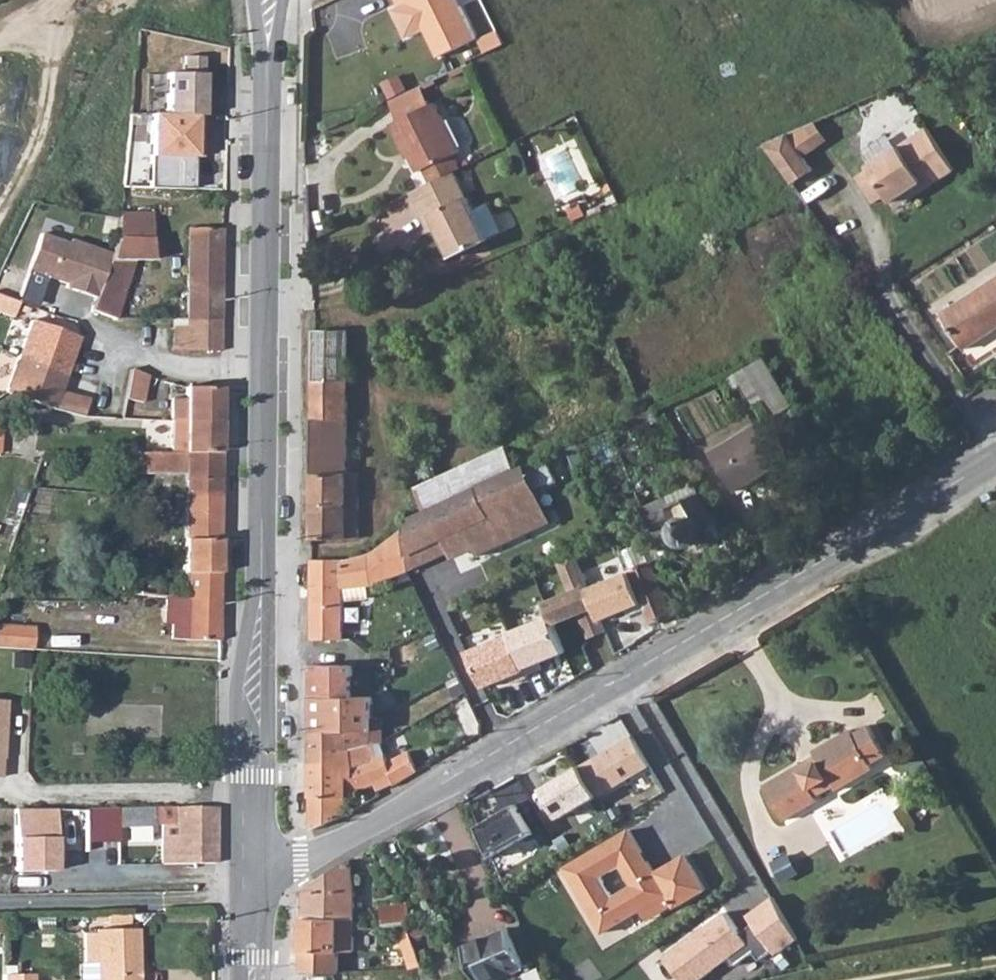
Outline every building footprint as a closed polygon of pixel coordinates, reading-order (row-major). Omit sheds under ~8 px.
[(437,54),(473,36),(455,0),(409,0),(437,54)] [(163,73),(163,114),(199,114),(200,56),(180,55),(180,72),(163,73)] [(388,100),(398,121),(391,125),(404,153),(406,152),(417,174),(423,171),(429,182),(453,171),(462,167),(456,155),(460,153),(436,104),(431,105),(420,83),(388,100)] [(827,140),(815,122),(788,134),(804,156),(827,140)] [(865,162),(888,199),(919,179),(923,184),(950,167),(923,125),(865,162)] [(788,134),(765,144),(792,183),(812,169),(804,156),(788,134)] [(410,191),(425,219),(432,215),(438,227),(452,255),(486,239),(453,171),(429,182),(410,191)] [(116,237),(150,237),(150,212),(118,212),(118,217),(116,237)] [(425,219),(431,231),(438,227),(432,215),(425,219)] [(184,319),(221,319),(223,229),(189,228),(189,257),(187,258),(184,319)] [(39,233),(26,270),(66,283),(64,287),(95,298),(110,253),(69,239),(68,243),(39,233)] [(90,311),(116,318),(134,260),(150,260),(150,237),(116,237),(110,253),(95,298),(90,311)] [(965,349),(995,330),(995,280),(943,314),(965,349)] [(184,319),(173,318),(173,347),(221,348),(221,319),(184,319)] [(30,321),(5,393),(52,409),(53,406),(56,407),(81,416),(82,416),(88,399),(59,392),(78,338),(30,321)] [(358,481),(358,473),(348,473),(349,328),(312,328),(310,539),(358,539),(358,530),(348,530),(348,510),(358,510),(358,496),(347,496),(347,481),(358,481)] [(764,357),(745,368),(774,416),(792,405),(764,357)] [(130,369),(125,399),(142,402),(147,376),(130,369)] [(170,420),(220,420),(221,388),(185,387),(184,401),(170,401),(170,420)] [(170,420),(170,453),(220,453),(220,420),(170,420)] [(713,453),(736,490),(769,470),(770,471),(787,460),(763,422),(713,453)] [(121,452),(120,473),(148,473),(184,473),(184,496),(220,496),(220,453),(170,453),(121,452)] [(478,488),(486,484),(475,461),(415,489),(425,512),(478,488)] [(471,544),(477,557),(550,522),(535,490),(556,481),(546,461),(526,470),(524,466),(486,484),(478,488),(492,517),(464,530),(471,544)] [(358,481),(347,481),(347,496),(358,496),(358,481)] [(668,510),(698,491),(691,481),(641,511),(658,540),(678,527),(668,510)] [(408,570),(471,544),(464,530),(492,517),(478,488),(425,512),(411,518),(412,521),(411,522),(408,570)] [(718,540),(724,535),(698,491),(668,510),(678,527),(678,533),(680,537),(683,541),(686,543),(689,544),(696,555),(699,554),(702,552),(705,550),(707,547),(706,546),(718,540)] [(184,496),(184,497),(184,572),(187,572),(219,572),(220,496),(184,496)] [(358,510),(348,510),(348,530),(358,530),(358,510)] [(311,560),(311,639),(343,639),(344,587),(369,586),(408,570),(411,522),(379,548),(369,553),(344,560),(311,560)] [(728,542),(724,535),(718,540),(722,546),(728,542)] [(571,592),(545,603),(551,616),(555,625),(580,614),(590,638),(607,631),(602,620),(589,589),(573,553),(558,561),(571,592)] [(646,608),(652,624),(674,615),(651,561),(630,570),(630,571),(646,608)] [(630,571),(589,589),(602,620),(627,609),(630,615),(646,608),(630,571)] [(163,604),(172,605),(172,625),(171,637),(185,638),(218,639),(219,572),(187,572),(186,597),(164,594),(163,604)] [(10,599),(10,587),(0,587),(0,599),(10,599)] [(551,616),(510,633),(511,635),(528,675),(543,669),(541,662),(566,652),(555,625),(551,616)] [(25,651),(31,652),(33,628),(0,625),(0,649),(25,651)] [(511,635),(469,653),(486,688),(511,677),(514,684),(529,678),(528,675),(511,635)] [(310,755),(310,757),(382,722),(382,717),(372,717),(372,696),(353,696),(353,665),(311,664),(310,755)] [(310,764),(354,765),(354,760),(382,743),(382,722),(310,757),(310,764)] [(763,787),(784,821),(818,801),(814,794),(831,784),(835,791),(872,769),(870,765),(885,756),(868,726),(853,735),(851,731),(813,753),(817,760),(800,770),(797,766),(763,787)] [(633,734),(582,764),(599,794),(651,763),(633,734)] [(310,764),(310,797),(309,798),(309,831),(346,815),(346,798),(374,784),(378,791),(418,771),(409,752),(387,762),(382,743),(354,760),(354,765),(310,764)] [(599,794),(582,764),(540,787),(558,820),(600,797),(599,794)] [(514,806),(477,825),(490,855),(529,832),(514,806)] [(115,809),(115,829),(160,827),(175,826),(175,843),(161,843),(161,863),(215,864),(215,807),(121,808),(115,809)] [(56,810),(12,809),(11,868),(55,868),(56,810)] [(115,809),(84,810),(84,841),(115,841),(115,829),(115,809)] [(160,827),(161,843),(175,843),(175,826),(160,827)] [(656,873),(630,831),(566,868),(603,934),(623,922),(642,911),(668,895),(674,904),(676,908),(706,891),(685,856),(656,873)] [(301,919),(353,919),(352,860),(302,889),(301,919)] [(642,911),(648,920),(674,904),(668,895),(642,911)] [(665,954),(683,979),(700,979),(731,957),(737,964),(753,950),(760,959),(771,951),(774,955),(797,939),(773,896),(744,915),(754,924),(742,933),(724,911),(665,954)] [(380,909),(383,926),(409,921),(406,905),(380,909)] [(338,974),(339,953),(354,953),(354,929),(354,919),(353,919),(301,919),(301,979),(338,979),(338,974)] [(480,979),(488,979),(506,973),(506,975),(521,968),(505,929),(465,946),(480,979)] [(103,979),(137,979),(132,978),(132,970),(137,970),(137,930),(104,931),(103,979)] [(94,931),(94,934),(83,934),(83,965),(95,965),(95,979),(103,979),(104,931),(94,931)] [(525,976),(527,979),(544,979),(540,969),(525,976)]
